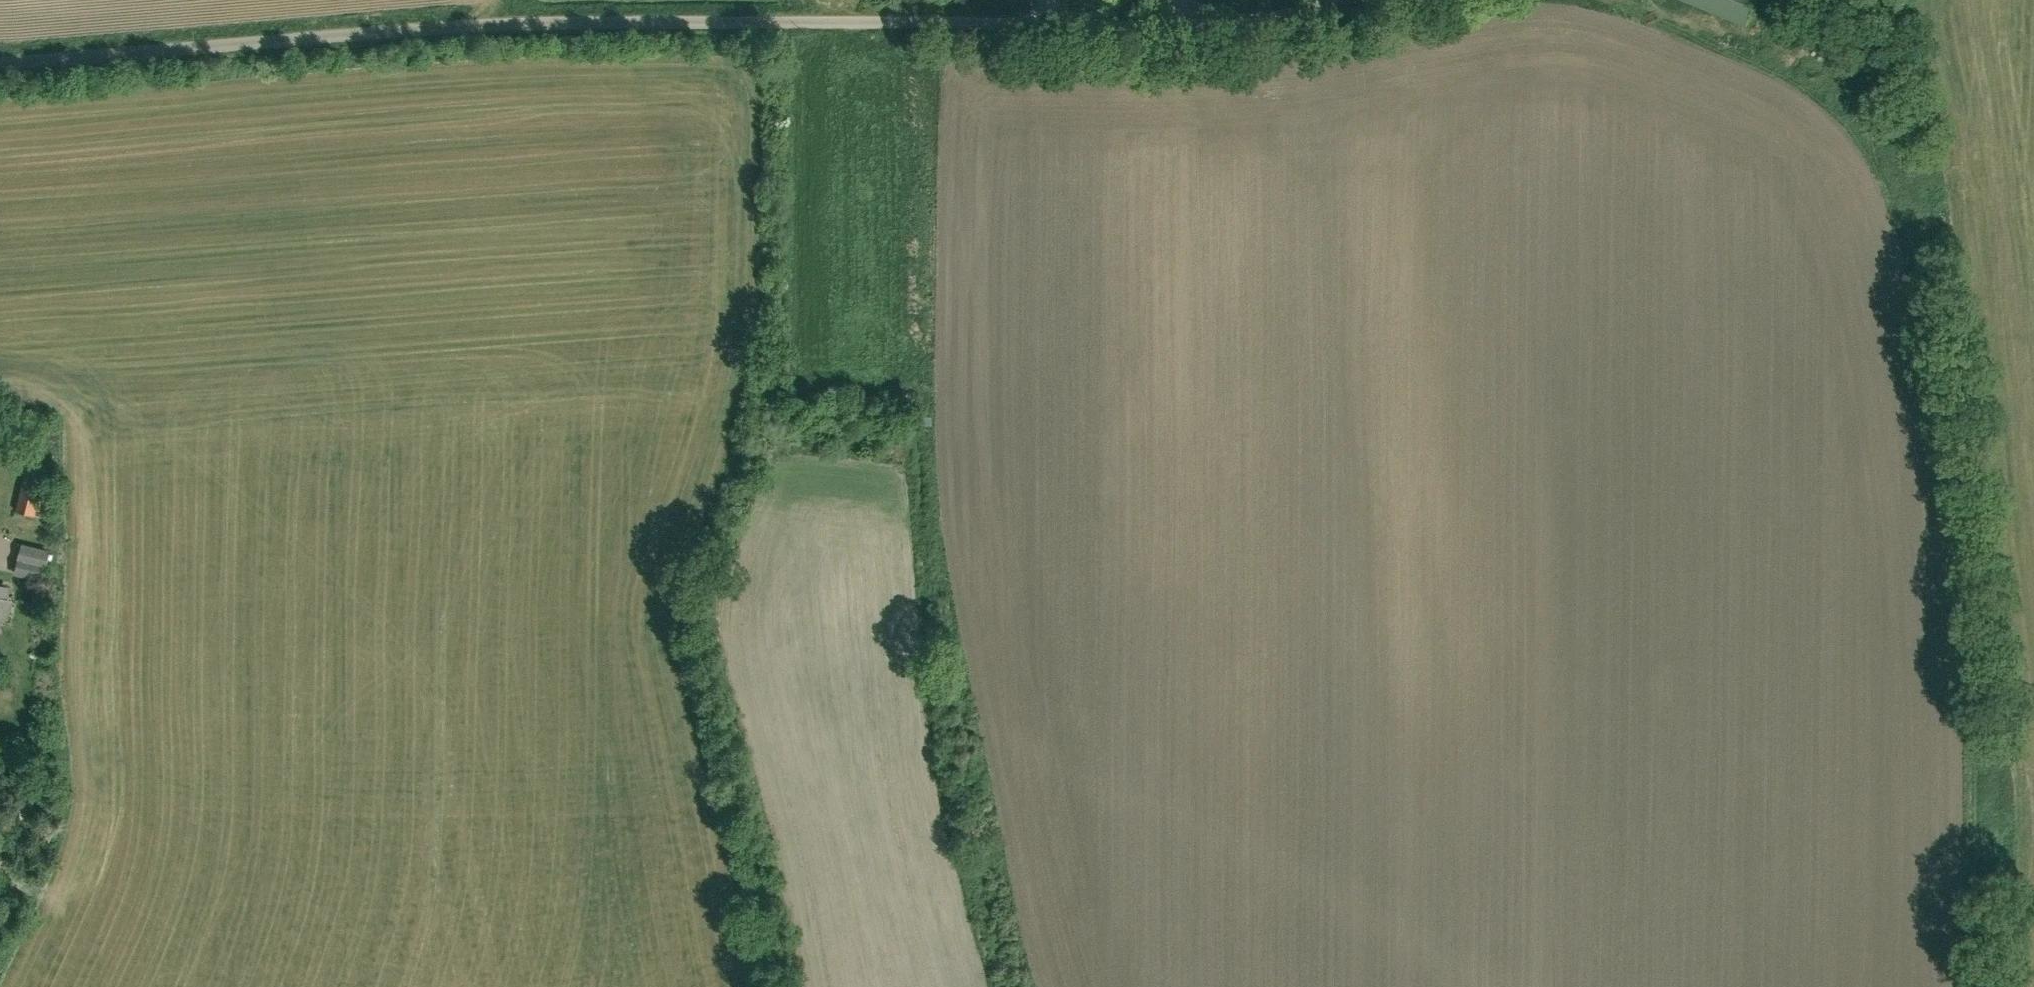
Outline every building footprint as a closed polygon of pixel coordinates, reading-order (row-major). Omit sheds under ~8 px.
[(55,466),(36,461),(23,507),(42,512),(55,466)] [(57,547),(29,540),(25,556),(53,563),(57,547)] [(53,563),(25,556),(21,575),(48,582),(53,563)] [(0,580),(0,643),(16,585),(0,580)]
